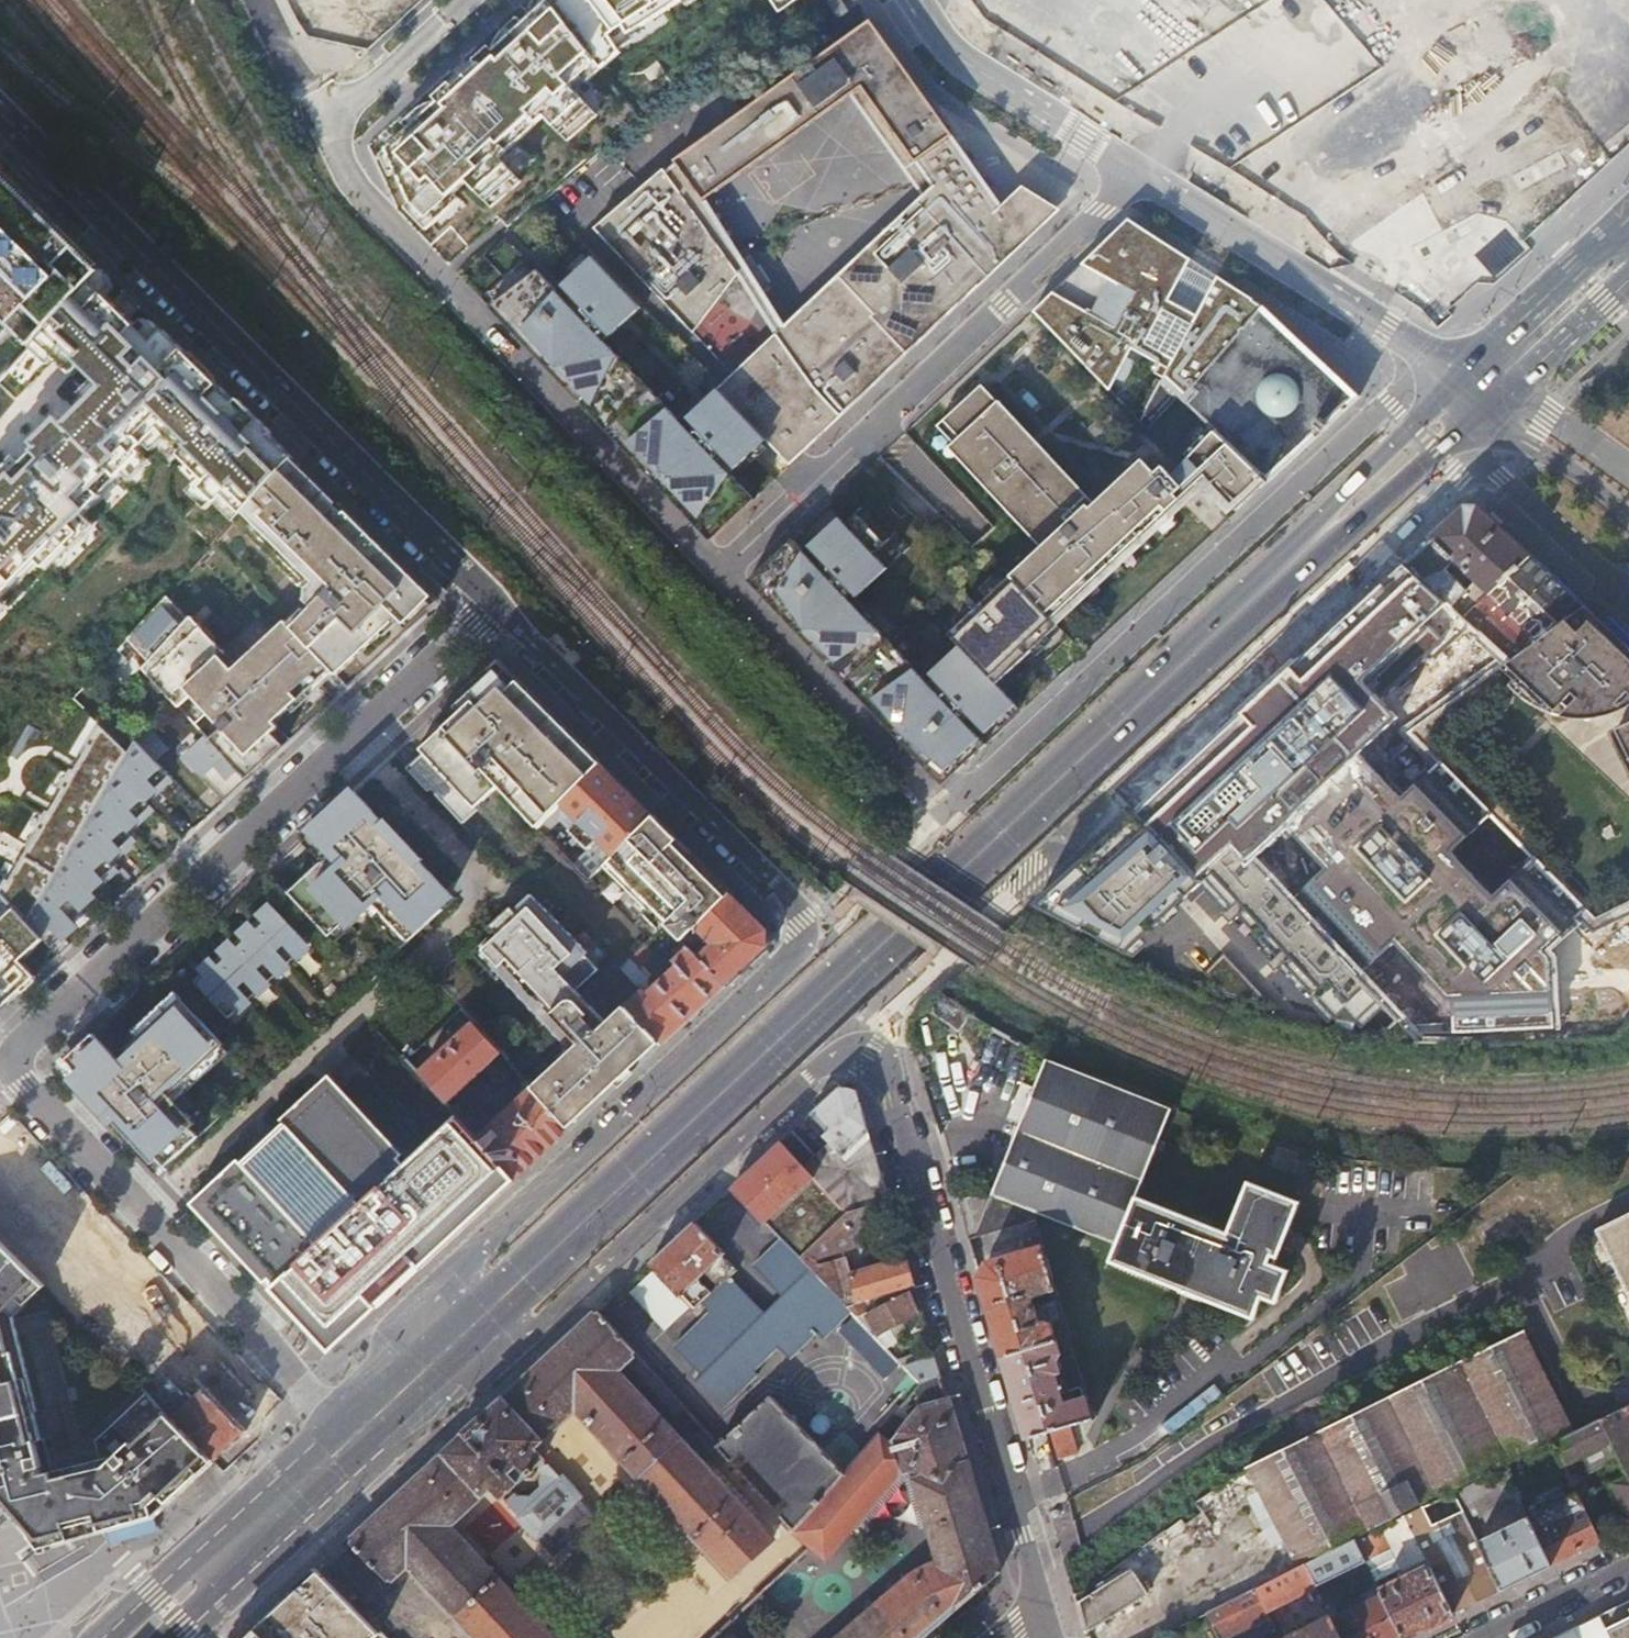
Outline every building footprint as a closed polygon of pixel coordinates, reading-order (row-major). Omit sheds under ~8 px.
[(548,0),(539,0),(384,148),(423,223),(467,190),(484,205),(527,181),(500,149),(542,117),(571,142),(602,113),(572,82),(598,63),(548,0)] [(598,63),(685,0),(548,0),(598,63)] [(1244,50),(1173,0),(974,0),(1180,143),(1244,50)] [(1002,213),(871,24),(742,116),(762,145),(770,139),(772,142),(812,113),(809,109),(815,104),(818,108),(843,90),(925,203),(737,382),(723,396),(766,440),(791,465),(1023,243),(1002,213)] [(742,116),(716,134),(732,170),(762,145),(742,116)] [(716,134),(674,164),(679,171),(676,174),(693,199),(705,191),(701,186),(708,181),(711,186),(732,170),(716,134)] [(664,173),(598,233),(678,318),(695,335),(738,277),(664,173)] [(298,461),(0,176),(0,322),(91,407),(0,491),(0,610),(169,442),(240,524),(298,461)] [(1022,191),(1002,213),(1023,243),(1056,213),(1022,191)] [(1179,396),(1264,307),(1217,278),(1198,315),(1170,300),(1190,261),(1126,221),(1032,312),(1101,383),(1126,347),(1150,363),(1145,370),(1148,372),(1148,371),(1156,376),(1133,413),(1147,428),(1179,396)] [(631,297),(592,256),(556,289),(536,269),(477,295),(502,322),(710,541),(755,500),(730,475),(766,440),(723,396),(717,389),(681,423),(595,331),(631,297)] [(1264,307),(1179,396),(1210,424),(1269,479),(1318,433),(1329,423),(1358,395),(1264,307)] [(1144,456),(1094,502),(1077,484),(1079,482),(1044,445),(1038,451),(1027,439),(1033,433),(984,380),(964,399),(969,405),(963,409),(958,404),(939,421),(1049,539),(1052,536),(1054,538),(1041,550),(1083,593),(1172,509),(1170,507),(1182,496),(1177,492),(1185,484),(1174,472),(1173,472),(1164,462),(1157,469),(1144,456)] [(1186,450),(1191,456),(1207,473),(1239,507),(1269,479),(1210,424),(1186,450)] [(1177,492),(1182,496),(1207,473),(1191,456),(1174,472),(1185,484),(1177,492)] [(195,723),(208,712),(259,767),(284,744),(274,735),(281,729),(277,725),(330,669),(334,673),(353,655),(349,651),(393,610),(401,619),(399,620),(408,629),(434,605),(429,599),(433,596),(298,461),(240,524),(304,593),(309,587),(313,590),(313,600),(312,600),(320,608),(316,613),(312,609),(297,626),(293,622),(245,676),(233,665),(244,654),(204,618),(198,624),(171,599),(132,642),(155,663),(149,670),(195,723)] [(1460,567),(1489,594),(1529,555),(1475,505),(1463,505),(1403,561),(1455,609),(1471,593),(1461,584),(1462,583),(1452,574),(1460,567)] [(748,581),(941,785),(985,743),(979,736),(1014,703),(996,682),(1057,625),(1052,620),(1011,577),(950,634),(961,645),(924,679),(852,602),(887,568),(875,555),(891,540),(862,509),(846,524),(839,517),(804,551),(792,539),(748,581)] [(1041,550),(1011,577),(1052,620),(1083,593),(1041,550)] [(1582,605),(1529,555),(1489,594),(1464,617),(1472,625),(1509,658),(1582,605)] [(1360,757),(1402,719),(1384,700),(1472,625),(1464,617),(1455,609),(1403,561),(1135,809),(1197,876),(1207,867),(1233,843),(1252,863),(1286,830),(1325,869),(1289,903),(1362,980),(1394,945),(1448,1001),(1452,1035),(1559,1029),(1558,955),(1551,948),(1563,936),(1512,879),(1494,898),(1453,852),(1467,837),(1415,784),(1402,798),(1360,757)] [(1499,666),(1547,710),(1551,706),(1555,710),(1572,692),(1596,715),(1602,710),(1606,713),(1627,691),(1628,692),(1628,650),(1582,605),(1509,658),(1499,666)] [(542,823),(601,763),(517,680),(512,686),(495,669),(472,690),(479,698),(457,719),(464,728),(432,757),(426,751),(409,766),(431,790),(434,787),(462,819),(500,785),(537,827),(542,823)] [(145,723),(136,739),(155,760),(168,748),(145,723)] [(1615,728),(1628,755),(1628,739),(1622,725),(1615,728)] [(224,799),(247,779),(209,738),(203,743),(201,741),(182,758),(193,771),(196,768),(224,799)] [(118,770),(143,797),(151,790),(156,795),(173,779),(155,760),(136,739),(118,770)] [(597,840),(612,854),(652,814),(601,763),(542,823),(548,829),(567,810),(577,820),(569,828),(589,848),(597,840)] [(100,800),(125,828),(133,820),(138,825),(155,809),(143,797),(118,770),(100,800)] [(356,790),(310,832),(330,853),(290,891),(330,934),(347,918),(353,924),(376,903),(410,939),(451,901),(440,890),(445,885),(356,790)] [(82,831),(107,858),(115,851),(120,856),(137,840),(125,828),(100,800),(82,831)] [(1197,876),(1135,809),(1038,903),(1125,944),(1197,876)] [(677,838),(652,814),(612,854),(604,862),(604,863),(638,899),(630,906),(655,933),(665,924),(673,932),(682,941),(687,936),(696,926),(731,891),(719,880),(696,904),(689,896),(707,878),(672,844),(677,838)] [(578,858),(548,829),(542,823),(537,827),(573,863),(578,858)] [(65,861),(82,879),(89,887),(101,875),(107,881),(119,870),(107,858),(82,831),(65,861)] [(707,868),(677,838),(672,844),(707,878),(689,896),(696,904),(719,880),(707,868)] [(1233,843),(1207,867),(1358,1024),(1383,1002),(1362,980),(1289,903),(1252,863),(1233,843)] [(64,910),(83,931),(96,919),(69,890),(82,879),(65,861),(47,891),(64,910)] [(455,897),(445,885),(440,890),(451,901),(455,897)] [(29,922),(58,954),(71,942),(51,921),(64,910),(47,891),(29,922)] [(713,942),(698,956),(725,984),(767,945),(768,929),(731,891),(696,926),(713,942)] [(533,1086),(567,1124),(646,1050),(650,1054),(663,1042),(625,1004),(607,1022),(576,991),(597,969),(584,956),(587,952),(528,894),(513,910),(509,907),(486,929),(491,934),(493,932),(497,935),(481,950),(491,961),(488,964),(571,1051),(533,1086)] [(274,906),(195,979),(229,1017),(308,943),(274,906)] [(44,947),(14,916),(0,928),(0,1019),(43,979),(28,961),(44,947)] [(651,953),(673,932),(665,924),(655,933),(643,944),(651,953)] [(691,941),(687,936),(682,941),(687,945),(691,941)] [(651,953),(643,944),(629,958),(637,966),(651,953)] [(687,945),(673,959),(675,962),(667,970),(650,986),(647,983),(647,977),(637,966),(629,958),(619,966),(641,988),(625,1004),(663,1042),(725,984),(698,956),(687,945)] [(675,962),(673,959),(669,955),(661,963),(667,970),(675,962)] [(1224,957),(1208,972),(1229,994),(1266,1001),(1224,957)] [(961,1003),(940,991),(924,1006),(948,1023),(961,1003)] [(62,1063),(161,1170),(205,1130),(171,1093),(224,1044),(182,998),(128,1048),(130,1051),(120,1060),(95,1033),(62,1063)] [(447,1101),(501,1051),(474,1021),(420,1072),(447,1101)] [(992,1192),(1039,1211),(1116,1243),(1135,1197),(1138,1192),(1155,1150),(1160,1140),(1173,1108),(1047,1058),(992,1192)] [(240,1157),(191,1203),(266,1282),(270,1278),(274,1284),(270,1287),(317,1338),(382,1278),(383,1279),(387,1280),(391,1279),(393,1276),(394,1274),(392,1269),(408,1254),(421,1268),(517,1178),(479,1137),(473,1129),(421,1178),(416,1173),(420,1169),(331,1072),(282,1118),(292,1128),(249,1167),(240,1157)] [(841,1085),(781,1139),(847,1212),(865,1207),(889,1200),(857,1089),(841,1085)] [(518,1101),(479,1137),(517,1178),(571,1128),(567,1124),(533,1086),(523,1096),(519,1092),(514,1097),(518,1101)] [(1028,1089),(1018,1086),(1011,1116),(1021,1118),(1028,1089)] [(781,1139),(732,1184),(782,1236),(800,1255),(847,1212),(781,1139)] [(1168,1143),(1160,1140),(1155,1150),(1163,1154),(1168,1143)] [(1227,1234),(1135,1197),(1116,1243),(1109,1260),(1190,1293),(1251,1318),(1260,1296),(1275,1302),(1288,1271),(1274,1265),(1285,1239),(1300,1205),(1248,1184),(1227,1234)] [(874,1239),(865,1207),(847,1212),(800,1255),(848,1304),(861,1301),(914,1284),(906,1256),(849,1273),(845,1257),(819,1265),(813,1258),(874,1239)] [(1597,1229),(1628,1292),(1628,1212),(1597,1229)] [(737,1266),(724,1252),(725,1251),(695,1219),(650,1261),(655,1266),(690,1303),(693,1307),(737,1266)] [(764,1309),(730,1273),(702,1301),(710,1308),(674,1343),(701,1371),(695,1377),(722,1405),(758,1370),(754,1366),(778,1344),(789,1355),(817,1329),(823,1335),(851,1308),(848,1304),(800,1255),(782,1236),(753,1263),(781,1293),(764,1309)] [(41,1550),(71,1541),(54,1471),(46,1438),(37,1440),(30,1414),(39,1411),(23,1346),(13,1335),(9,1321),(16,1317),(27,1305),(19,1297),(39,1279),(0,1239),(0,1507),(41,1550)] [(1058,1300),(1065,1298),(1049,1245),(992,1262),(986,1275),(1009,1354),(1061,1339),(1056,1323),(1052,1320),(1054,1317),(1049,1302),(1041,1305),(1038,1293),(1054,1288),(1058,1300)] [(690,1303),(655,1266),(642,1278),(656,1292),(644,1303),(665,1326),(690,1303)] [(656,1292),(642,1278),(631,1289),(644,1303),(656,1292)] [(39,1279),(19,1297),(27,1305),(46,1286),(39,1279)] [(866,1312),(876,1334),(919,1312),(909,1290),(866,1312)] [(634,1351),(608,1322),(597,1310),(505,1396),(351,1540),(389,1580),(409,1561),(480,1637),(555,1637),(448,1524),(491,1485),(501,1495),(543,1455),(533,1445),(575,1406),(733,1575),(773,1538),(615,1368),(634,1351)] [(1064,1321),(1071,1319),(1068,1311),(1062,1313),(1064,1321)] [(1525,1328),(1460,1360),(1510,1463),(1553,1441),(1575,1431),(1525,1328)] [(1064,1351),(1079,1347),(1075,1334),(1061,1339),(1009,1354),(1034,1436),(1100,1417),(1094,1395),(1069,1402),(1066,1390),(1071,1388),(1069,1381),(1064,1382),(1060,1370),(1065,1368),(1065,1366),(1067,1366),(1065,1355),(1061,1357),(1064,1351)] [(638,1376),(634,1379),(671,1428),(686,1417),(640,1354),(628,1363),(638,1376)] [(1510,1463),(1460,1360),(1248,1465),(1259,1487),(1299,1566),(1307,1562),(1356,1538),(1383,1524),(1405,1514),(1454,1490),(1504,1466),(1510,1463)] [(1079,1385),(1090,1382),(1083,1361),(1073,1364),(1079,1385)] [(796,1527),(826,1553),(901,1467),(913,1465),(940,1560),(929,1565),(910,1575),(839,1637),(923,1637),(1001,1571),(942,1376),(923,1382),(915,1391),(921,1410),(893,1442),(879,1432),(846,1470),(796,1527)] [(173,1416),(149,1392),(105,1433),(170,1502),(215,1459),(173,1416)] [(791,1495),(777,1508),(796,1527),(846,1470),(770,1392),(739,1422),(718,1442),(732,1457),(744,1446),(791,1495)] [(1602,1417),(1613,1439),(1628,1471),(1628,1404),(1602,1417)] [(39,1411),(30,1414),(37,1440),(46,1438),(39,1411)] [(1564,1463),(1613,1439),(1602,1417),(1575,1431),(1553,1441),(1564,1463)] [(253,1438),(246,1430),(220,1454),(228,1462),(253,1438)] [(170,1502),(105,1433),(97,1441),(101,1459),(85,1464),(89,1482),(100,1480),(104,1494),(93,1497),(101,1532),(155,1515),(170,1502)] [(518,1497),(514,1493),(506,1500),(553,1551),(595,1512),(548,1461),(539,1470),(543,1473),(542,1484),(528,1498),(518,1497)] [(85,1464),(54,1471),(71,1541),(101,1532),(93,1497),(104,1494),(100,1480),(89,1482),(85,1464)] [(1259,1487),(1248,1465),(1226,1480),(1196,1500),(1210,1520),(1259,1487)] [(1552,1564),(1529,1518),(1504,1466),(1454,1490),(1503,1588),(1552,1564)] [(1628,1511),(1628,1475),(1615,1482),(1628,1511)] [(1454,1613),(1503,1588),(1454,1490),(1405,1514),(1454,1613)] [(1579,1493),(1529,1518),(1552,1564),(1601,1540),(1579,1493)] [(1406,1577),(1381,1590),(1382,1592),(1404,1637),(1454,1613),(1405,1514),(1383,1524),(1404,1568),(1401,1569),(1406,1577)] [(1317,1584),(1367,1560),(1356,1538),(1307,1562),(1316,1581),(1317,1584)] [(1217,1592),(1223,1603),(1235,1597),(1257,1586),(1297,1567),(1287,1546),(1252,1563),(1256,1572),(1217,1592)] [(1267,1606),(1316,1581),(1307,1562),(1299,1566),(1297,1567),(1257,1586),(1258,1588),(1267,1606)] [(1134,1566),(1081,1599),(1090,1629),(1149,1592),(1134,1566)] [(244,1637),(372,1637),(380,1629),(320,1568),(244,1637)] [(1258,1626),(1273,1618),(1267,1606),(1258,1588),(1243,1596),(1258,1626)] [(1333,1616),(1344,1637),(1402,1637),(1404,1637),(1382,1592),(1364,1601),(1361,1596),(1354,1600),(1357,1605),(1333,1616)] [(1242,1611),(1235,1597),(1223,1603),(1208,1610),(1219,1633),(1240,1623),(1236,1614),(1242,1611)] [(1600,1615),(1611,1637),(1628,1637),(1628,1600),(1600,1615)] [(1219,1633),(1208,1610),(1159,1635),(1160,1637),(1221,1637),(1219,1633)] [(1282,1637),(1283,1637),(1344,1637),(1333,1616),(1332,1613),(1322,1618),(1319,1613),(1313,1616),(1315,1621),(1282,1637)] [(1600,1615),(1552,1637),(1611,1637),(1600,1615)]
